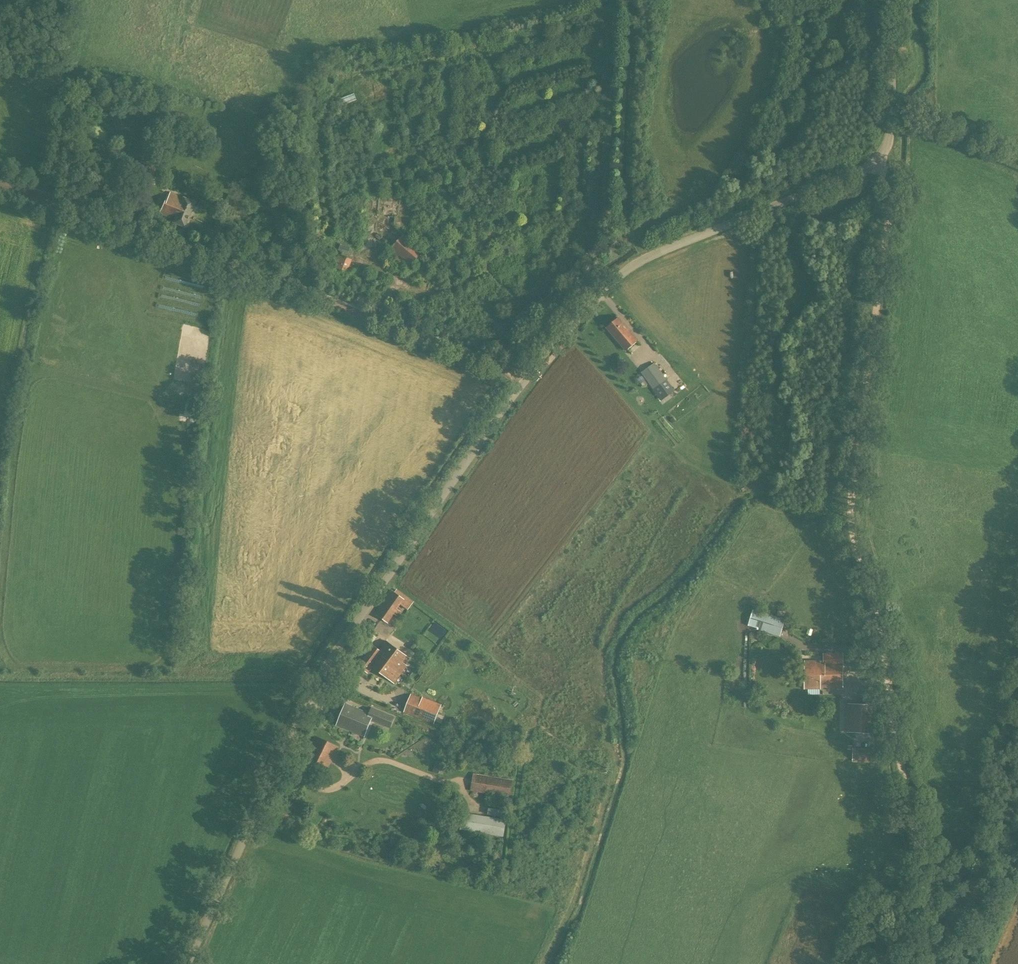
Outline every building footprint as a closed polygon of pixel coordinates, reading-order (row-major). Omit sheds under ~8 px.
[(13,65),(11,72),(26,78),(28,73),(24,71),(25,70),(13,65)] [(27,80),(39,86),(45,71),(33,66),(27,80)] [(342,104),(355,98),(353,92),(339,98),(342,104)] [(166,147),(158,163),(165,167),(174,151),(166,147)] [(210,192),(207,200),(216,204),(219,196),(210,192)] [(182,198),(170,193),(169,195),(168,195),(160,213),(169,217),(169,216),(174,219),(173,222),(184,227),(194,202),(182,197),(182,198)] [(128,194),(118,195),(118,205),(129,205),(128,194)] [(422,251),(403,235),(391,248),(411,265),(422,251)] [(292,240),(281,236),(278,247),(288,251),(292,240)] [(340,256),(337,255),(333,267),(347,272),(351,260),(343,257),(344,252),(347,254),(350,247),(340,244),(338,250),(342,252),(340,256)] [(619,318),(607,328),(626,350),(638,340),(619,318)] [(654,385),(661,394),(668,389),(665,387),(666,386),(663,383),(668,380),(655,362),(641,372),(648,382),(650,380),(652,384),(655,381),(656,383),(654,385)] [(397,608),(403,599),(404,599),(395,593),(392,590),(385,600),(375,614),(388,623),(394,614),(398,617),(401,612),(397,608)] [(758,628),(757,629),(780,636),(785,619),(753,609),(748,625),(758,628)] [(362,642),(358,640),(354,646),(359,648),(362,642)] [(373,646),(370,650),(377,655),(378,653),(392,663),(391,664),(402,672),(407,665),(404,663),(409,657),(387,641),(380,651),(373,646)] [(377,655),(370,650),(358,666),(367,672),(371,666),(394,683),(402,672),(391,664),(392,663),(378,653),(377,655)] [(805,662),(805,689),(820,689),(820,685),(843,687),(843,654),(824,654),(824,661),(805,662)] [(404,712),(433,724),(441,706),(411,694),(404,712)] [(360,716),(363,710),(346,702),(336,723),(364,735),(366,729),(360,726),(363,718),(360,716)] [(848,704),(847,732),(876,733),(876,705),(848,704)] [(369,713),(363,710),(360,716),(363,718),(360,726),(366,729),(372,717),(376,719),(375,721),(383,725),(384,723),(390,726),(394,718),(372,708),(369,713)] [(305,756),(327,768),(338,748),(315,736),(305,756)] [(853,762),(876,763),(877,748),(853,747),(853,762)] [(433,772),(443,774),(446,763),(435,760),(433,772)] [(473,773),(471,791),(509,797),(511,779),(473,773)] [(289,811),(277,806),(273,816),(286,820),(289,811)] [(463,813),(460,829),(503,836),(506,820),(463,813)]
